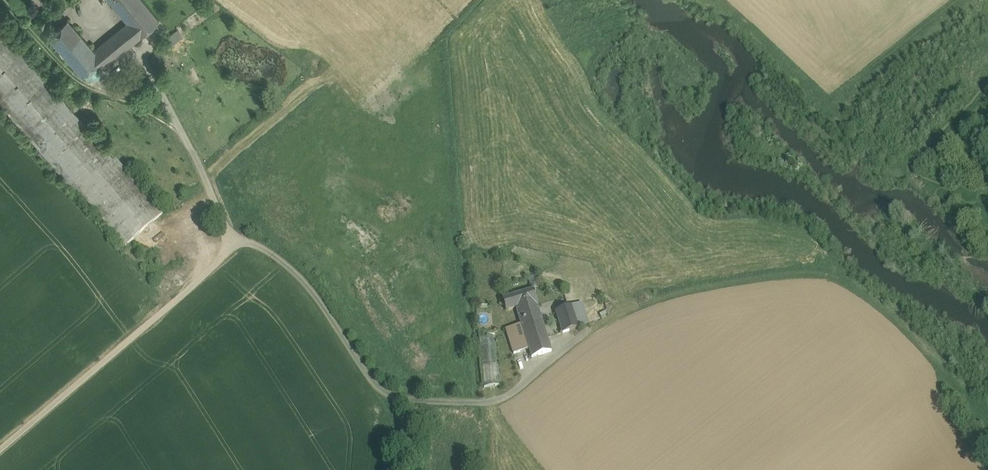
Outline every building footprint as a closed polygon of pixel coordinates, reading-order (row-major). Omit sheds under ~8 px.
[(127,22),(119,29),(108,38),(120,53),(159,21),(142,0),(108,0),(127,22)] [(154,0),(142,0),(159,21),(167,15),(154,0)] [(85,26),(75,14),(67,20),(78,33),(85,26)] [(78,33),(67,20),(48,37),(82,76),(101,60),(78,33)] [(108,38),(100,45),(85,26),(78,33),(101,60),(105,66),(120,53),(108,38)] [(0,27),(0,103),(125,247),(162,215),(0,27)] [(179,29),(174,32),(178,38),(183,35),(179,29)] [(533,291),(503,300),(506,311),(516,308),(519,320),(540,314),(538,308),(533,291)] [(491,304),(475,305),(484,387),(500,386),(491,304)] [(581,304),(572,306),(576,321),(585,318),(581,304)] [(572,306),(555,312),(562,333),(579,328),(576,321),(572,306)] [(540,314),(519,320),(521,324),(529,349),(532,358),(551,352),(540,314)] [(585,318),(576,321),(579,328),(588,326),(585,318)] [(521,324),(505,330),(513,354),(529,349),(521,324)]
